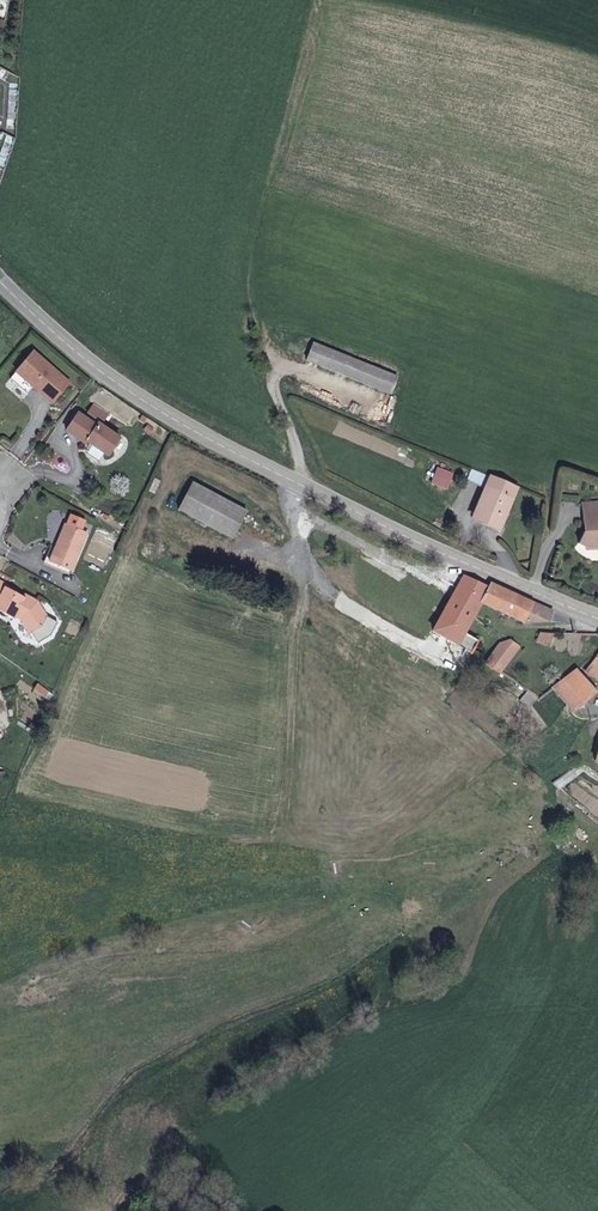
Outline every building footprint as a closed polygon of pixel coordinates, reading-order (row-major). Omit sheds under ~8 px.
[(397,378),(313,345),(306,362),(390,396),(397,378)] [(32,355),(14,376),(32,391),(51,407),(68,386),(32,355)] [(32,391),(14,376),(9,382),(26,398),(32,391)] [(94,407),(87,417),(101,427),(108,417),(94,407)] [(77,417),(65,434),(84,447),(86,445),(107,459),(119,442),(97,427),(96,430),(77,417)] [(437,466),(431,484),(448,489),(454,471),(437,466)] [(472,469),(466,481),(485,489),(490,477),(472,469)] [(490,477),(485,489),(473,517),(500,529),(516,488),(490,477)] [(246,508),(192,481),(178,508),(233,536),(246,508)] [(583,523),(589,523),(589,532),(584,532),(579,545),(586,548),(597,547),(597,504),(582,504),(583,523)] [(86,537),(63,527),(48,565),(70,574),(86,537)] [(213,539),(212,552),(226,553),(227,540),(213,539)] [(488,588),(463,576),(432,632),(472,654),(479,641),(465,632),(470,623),(475,615),(481,603),(524,623),(549,623),(552,612),(490,584),(488,588)] [(12,621),(14,617),(20,621),(19,622),(28,637),(40,630),(45,620),(41,613),(33,609),(35,604),(23,598),(22,601),(4,591),(5,588),(0,585),(0,615),(12,621)] [(490,619),(475,615),(470,623),(487,627),(490,619)] [(501,644),(486,664),(500,673),(519,646),(526,637),(516,632),(510,641),(501,644)] [(555,634),(540,632),(537,642),(551,647),(555,634)] [(596,658),(585,673),(597,681),(597,655),(596,658)] [(440,664),(436,674),(457,681),(460,670),(440,664)] [(552,688),(553,689),(573,710),(597,692),(577,670),(552,688)] [(32,693),(46,699),(50,690),(37,683),(32,693)] [(529,709),(533,704),(538,699),(528,692),(521,701),(529,709)] [(577,764),(552,782),(560,790),(585,771),(577,764)]
